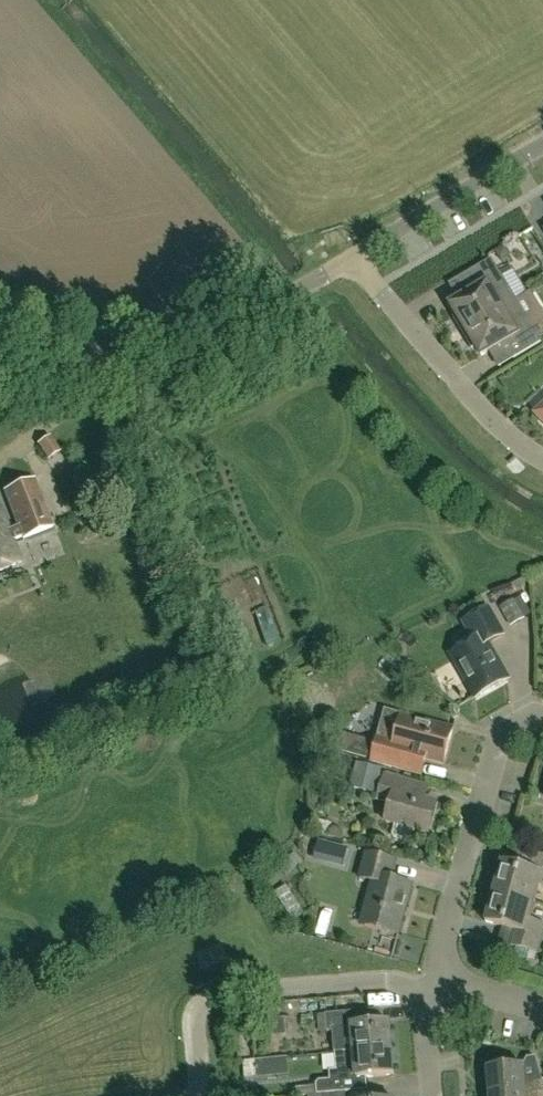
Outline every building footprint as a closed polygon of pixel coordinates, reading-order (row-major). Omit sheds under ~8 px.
[(454,319),(463,334),(517,302),(492,260),(465,276),(473,289),(471,295),(452,306),(458,317),(454,319)] [(518,289),(529,285),(521,263),(510,267),(518,289)] [(542,344),(517,302),(463,334),(472,349),(476,347),(482,357),(502,346),(507,347),(515,360),(542,344)] [(52,438),(40,445),(50,460),(62,453),(52,438)] [(18,527),(9,530),(0,508),(0,572),(22,562),(14,542),(52,529),(35,481),(6,491),(18,527)] [(488,644),(504,634),(490,608),(465,623),(474,638),(451,654),(476,698),(508,679),(488,644)] [(55,678),(33,686),(41,710),(64,702),(55,678)] [(373,762),(406,772),(423,777),(428,760),(444,764),(453,730),(403,716),(394,750),(378,745),(373,762)] [(381,792),(385,778),(380,776),(382,769),(357,763),(351,787),(376,794),(377,791),(381,792)] [(387,822),(395,824),(393,835),(395,840),(410,844),(414,841),(417,831),(429,834),(438,804),(426,801),(430,787),(386,774),(385,778),(381,792),(379,800),(390,803),(387,822)] [(397,863),(368,855),(361,878),(374,881),(362,925),(400,935),(413,886),(392,880),(397,863)] [(495,893),(534,903),(539,886),(542,887),(542,858),(534,856),(530,870),(503,863),(495,893)] [(416,861),(413,872),(435,878),(438,867),(416,861)] [(534,903),(495,893),(487,923),(513,930),(509,945),(538,952),(542,932),(542,925),(530,921),(534,903)] [(363,1024),(362,1011),(326,1014),(321,1015),(322,1032),(334,1031),(336,1053),(393,1049),(390,1022),(363,1024)] [(395,1075),(393,1049),(336,1053),(337,1067),(330,1068),(331,1076),(320,1077),(317,1081),(318,1095),(322,1094),(349,1092),(367,1090),(367,1077),(395,1075)] [(490,1095),(542,1090),(542,1079),(525,1081),(523,1065),(488,1068),(490,1095)]
